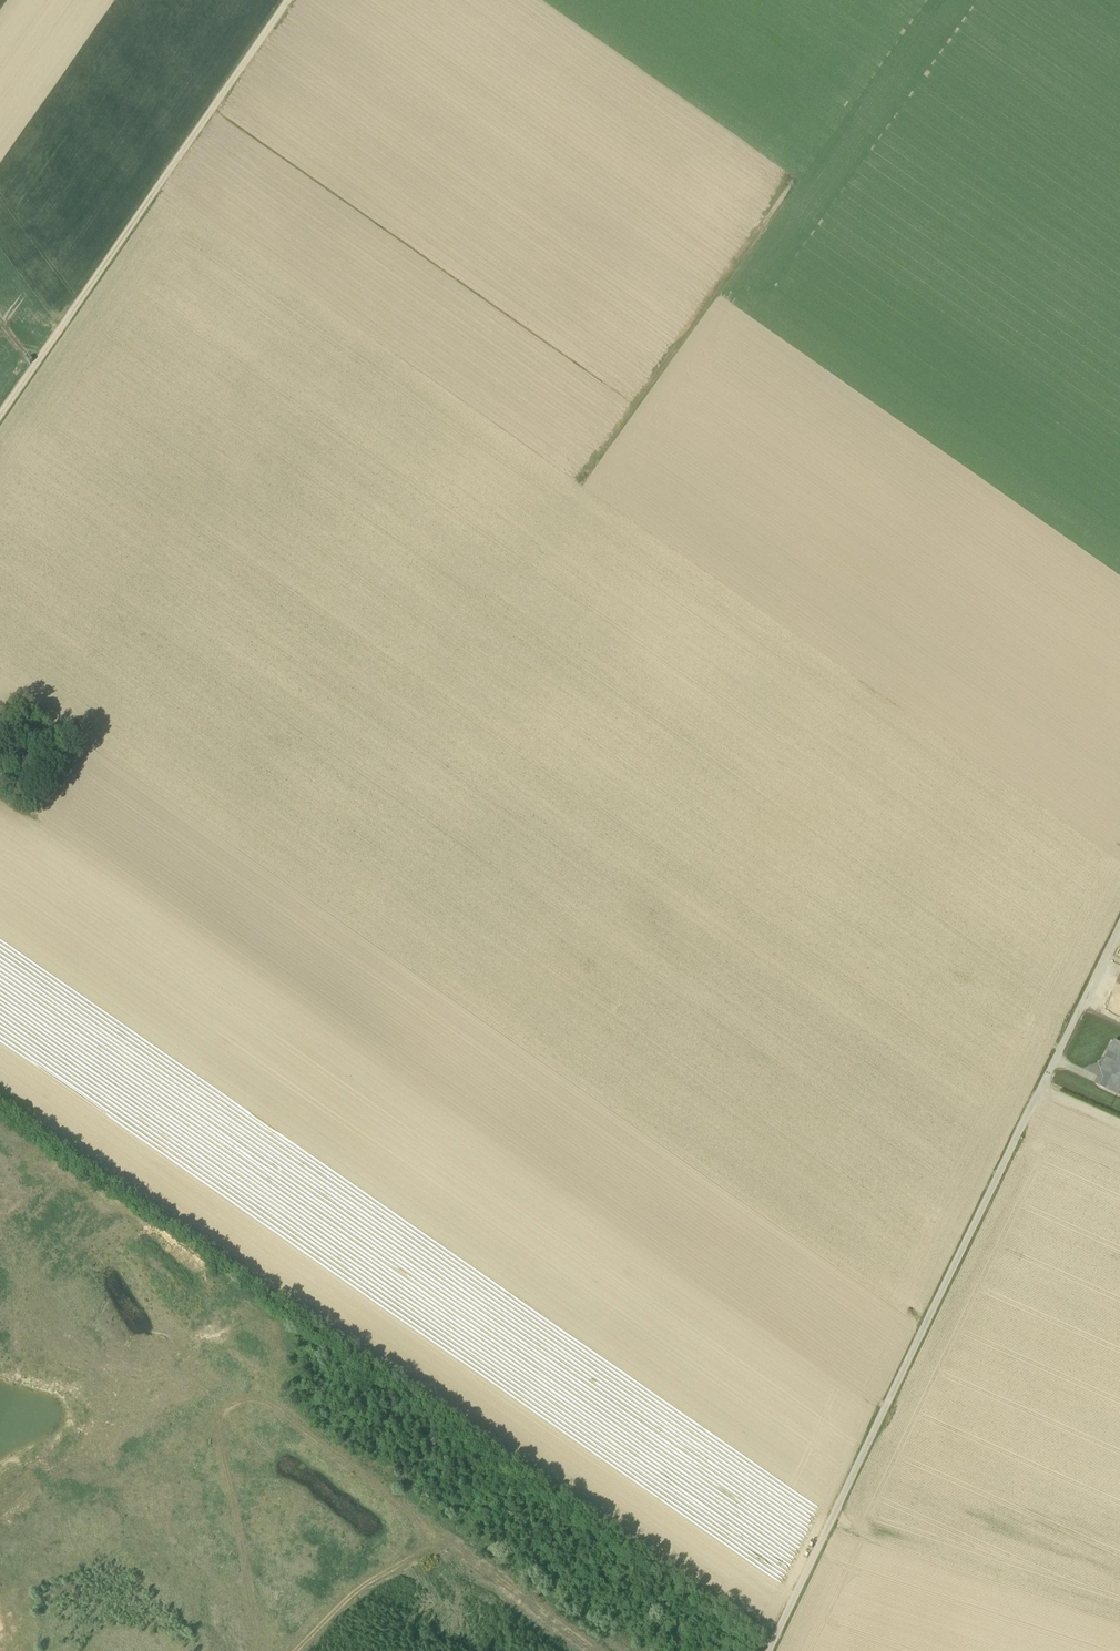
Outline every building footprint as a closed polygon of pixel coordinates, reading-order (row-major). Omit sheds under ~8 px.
[(1112,1012),(1119,1015),(1119,992),(1112,1012)] [(1119,1088),(1119,1084),(1117,1083),(1119,1078),(1119,1045),(1114,1042),(1101,1069),(1111,1074),(1109,1079),(1108,1079),(1104,1088),(1117,1094),(1119,1088)]
